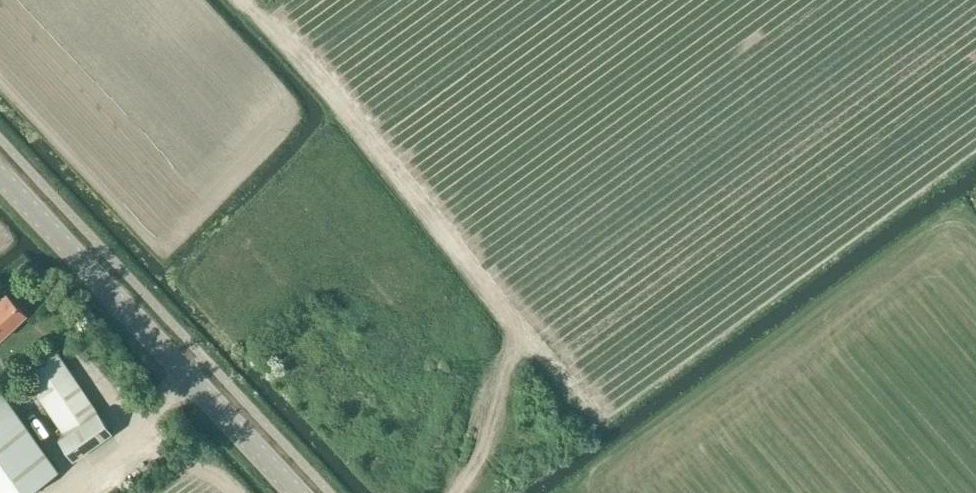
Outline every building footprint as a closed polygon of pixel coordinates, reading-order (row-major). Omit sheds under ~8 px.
[(6,293),(0,298),(0,339),(26,315),(6,293)] [(57,438),(68,454),(73,460),(112,433),(53,345),(19,369),(63,434),(57,438)] [(58,470),(0,387),(0,492),(26,492),(58,470)]
